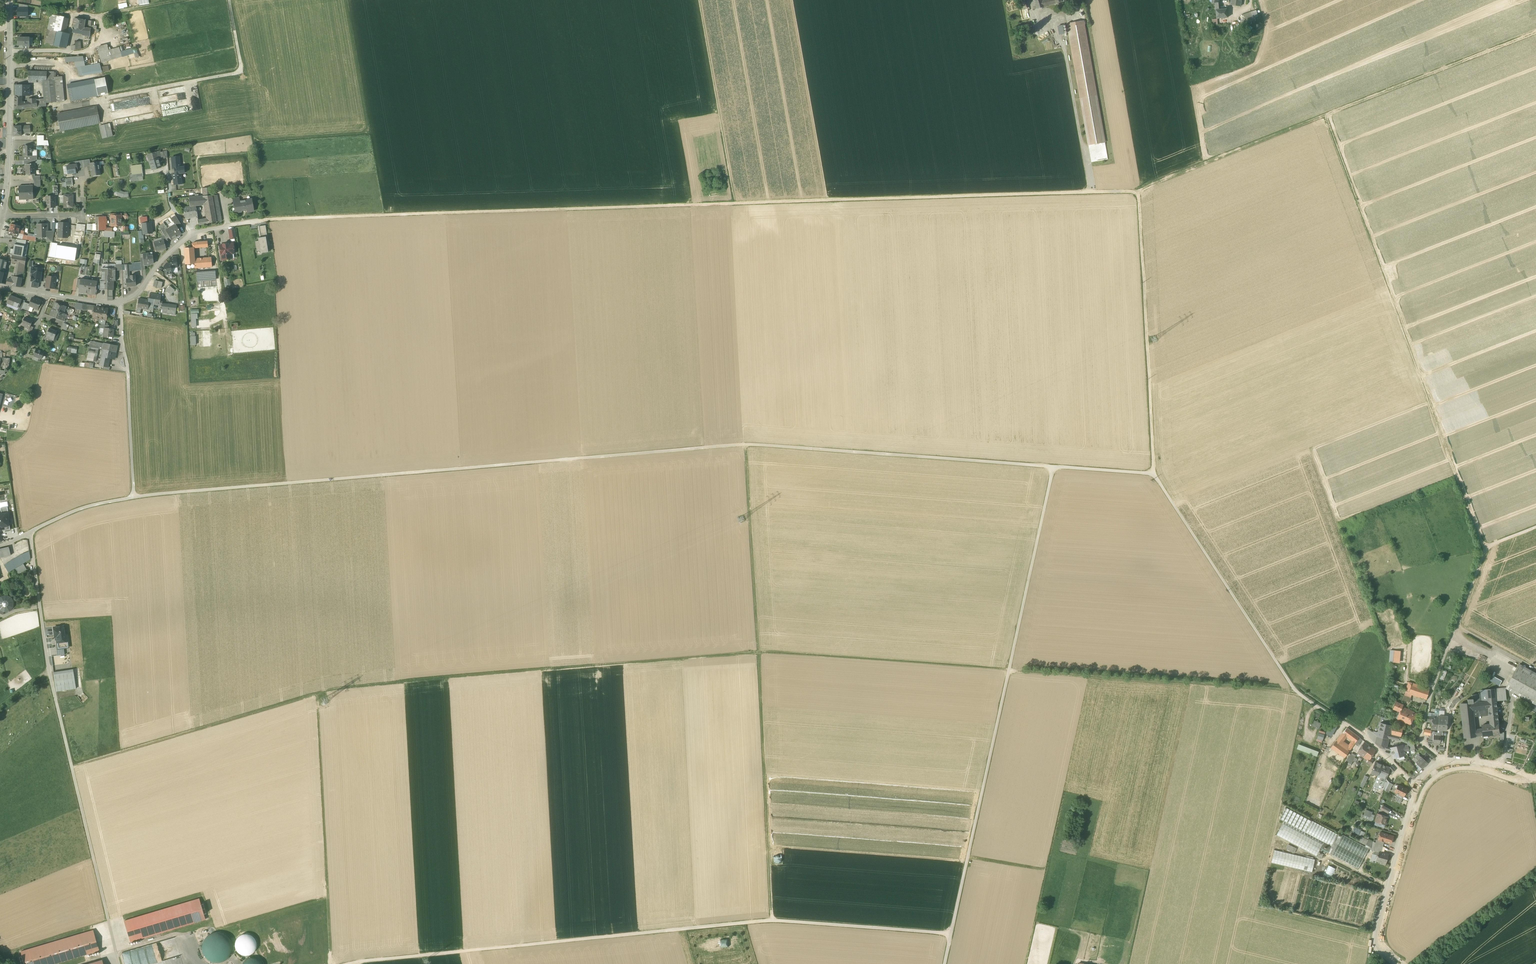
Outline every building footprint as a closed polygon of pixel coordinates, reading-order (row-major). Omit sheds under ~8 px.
[(1020,10),(1027,8),(1025,0),(1018,0),(1020,10)] [(1045,0),(1044,0),(1043,0),(1033,0),(1034,3),(1036,9),(1048,6),(1048,5),(1046,6),(1045,0)] [(28,17),(28,9),(19,8),(18,8),(18,16),(28,17)] [(1215,10),(1216,19),(1227,18),(1226,9),(1219,10),(1215,10)] [(1251,12),(1241,15),(1243,22),(1253,18),(1251,12)] [(51,15),(48,29),(57,31),(60,17),(61,17),(51,15)] [(60,17),(57,31),(65,33),(68,19),(60,17)] [(75,18),(73,26),(80,27),(85,28),(85,25),(86,20),(75,18)] [(1067,24),(1088,145),(1105,142),(1084,21),(1078,22),(1078,23),(1078,25),(1073,26),(1073,23),(1067,24)] [(79,30),(80,27),(73,26),(72,33),(82,34),(83,34),(83,31),(79,30)] [(82,35),(89,37),(91,29),(88,28),(85,28),(80,27),(79,30),(83,31),(83,34),(82,34),(82,35)] [(54,46),(57,31),(48,29),(45,44),(54,46)] [(68,33),(65,33),(57,31),(54,46),(65,48),(68,33)] [(72,46),(72,50),(81,50),(80,41),(75,42),(75,45),(72,46)] [(97,48),(100,58),(110,55),(109,51),(107,45),(97,48)] [(111,60),(121,57),(120,52),(119,48),(109,51),(110,55),(111,60)] [(132,49),(120,52),(121,57),(133,54),(132,49)] [(111,60),(110,55),(100,58),(102,64),(111,60)] [(74,68),(77,77),(102,73),(102,72),(100,64),(100,63),(85,66),(83,56),(63,57),(64,63),(71,62),(72,68),(74,68)] [(44,81),(44,85),(54,84),(54,77),(54,72),(28,71),(28,81),(44,81)] [(62,76),(54,77),(54,84),(56,102),(64,101),(62,76)] [(104,78),(95,80),(98,96),(108,94),(108,91),(105,78),(104,78)] [(70,101),(98,96),(95,80),(67,85),(70,101)] [(56,102),(54,84),(44,85),(45,99),(46,103),(56,102)] [(30,85),(15,85),(15,95),(22,95),(30,95),(30,85)] [(117,102),(110,103),(113,119),(150,112),(149,103),(150,103),(149,96),(141,97),(141,94),(116,99),(117,102)] [(22,95),(15,95),(14,95),(14,110),(28,108),(28,102),(22,103),(22,95)] [(28,102),(28,108),(37,107),(36,100),(36,99),(28,99),(28,102)] [(46,106),(46,103),(45,99),(36,100),(37,107),(46,106)] [(57,114),(61,131),(89,125),(100,123),(96,106),(57,114)] [(99,126),(102,139),(112,137),(110,128),(110,124),(99,126)] [(13,127),(13,136),(21,136),(21,133),(21,126),(13,127)] [(23,146),(24,156),(32,156),(32,150),(31,146),(23,146)] [(161,167),(159,160),(156,153),(156,152),(148,155),(153,170),(161,167)] [(172,167),(174,169),(175,168),(180,168),(180,167),(179,157),(171,158),(172,167)] [(90,163),(90,165),(91,171),(92,175),(100,173),(99,162),(90,163)] [(26,165),(26,175),(35,174),(35,164),(32,164),(26,165)] [(66,166),(68,174),(76,173),(76,169),(78,169),(78,168),(77,164),(75,164),(66,166)] [(131,166),(132,174),(143,173),(142,165),(131,166)] [(179,185),(180,185),(182,185),(183,184),(183,182),(182,181),(181,181),(181,173),(175,174),(175,173),(174,173),(173,175),(174,185),(179,184),(179,185)] [(202,189),(203,196),(212,195),(211,188),(202,189)] [(122,198),(129,197),(129,192),(125,192),(116,189),(114,195),(122,198)] [(65,203),(65,208),(74,207),(74,195),(64,196),(65,203)] [(212,195),(203,196),(205,205),(207,219),(216,217),(212,195)] [(217,195),(212,195),(216,217),(217,222),(221,221),(217,195)] [(47,204),(47,208),(54,208),(54,196),(47,196),(47,200),(46,200),(46,204),(47,204)] [(196,206),(205,205),(203,196),(189,197),(189,206),(190,207),(196,206)] [(247,209),(247,212),(254,211),(252,199),(240,202),(233,203),(234,208),(236,207),(237,212),(242,211),(242,210),(247,209)] [(183,208),(185,218),(198,215),(196,206),(190,207),(189,206),(183,208)] [(111,226),(122,226),(121,214),(111,214),(111,226)] [(176,225),(176,226),(181,224),(176,216),(171,219),(174,223),(175,225),(175,226),(176,225)] [(58,237),(67,238),(68,223),(59,222),(59,223),(59,229),(58,237)] [(142,224),(143,234),(152,233),(151,223),(148,223),(142,224)] [(167,239),(170,237),(166,230),(168,229),(164,223),(159,226),(164,236),(167,239)] [(18,234),(19,233),(19,230),(20,227),(20,226),(11,224),(9,231),(9,232),(11,232),(18,234)] [(39,237),(47,237),(47,231),(47,224),(37,225),(37,228),(37,229),(39,229),(39,237)] [(172,226),(168,229),(166,230),(170,237),(172,239),(175,236),(176,237),(181,234),(176,226),(176,225),(175,226),(173,227),(172,226)] [(259,226),(261,237),(262,237),(267,236),(265,225),(259,226)] [(28,233),(28,236),(33,237),(36,238),(37,237),(37,229),(37,228),(34,229),(34,235),(28,233)] [(11,232),(9,232),(5,230),(3,238),(11,239),(12,235),(11,235),(11,232)] [(77,246),(80,246),(81,236),(74,235),(72,245),(77,246)] [(267,246),(266,242),(266,238),(263,239),(262,237),(261,237),(258,238),(258,241),(260,251),(260,253),(268,252),(267,246)] [(154,243),(156,251),(166,249),(164,242),(164,241),(162,241),(154,243)] [(75,261),(77,249),(67,247),(67,244),(57,242),(57,243),(52,242),(49,257),(75,261)] [(234,248),(233,243),(219,245),(221,258),(231,257),(231,254),(234,253),(234,249),(234,248)] [(24,246),(18,245),(16,245),(14,244),(13,249),(10,248),(9,254),(12,255),(22,257),(24,246)] [(184,248),(185,264),(194,264),(195,264),(195,259),(194,248),(194,247),(192,248),(184,248)] [(144,258),(144,265),(145,265),(148,265),(148,264),(153,264),(153,256),(149,256),(148,254),(143,254),(144,258)] [(11,262),(18,263),(25,265),(26,257),(22,257),(12,255),(11,262)] [(194,264),(195,268),(212,267),(211,258),(208,258),(195,259),(195,264),(194,264)] [(4,273),(7,265),(9,266),(9,262),(0,260),(0,272),(4,273)] [(18,263),(16,277),(22,278),(25,265),(18,263)] [(39,282),(40,282),(41,276),(42,269),(41,269),(34,268),(32,267),(31,272),(33,273),(32,277),(31,281),(32,281),(39,282)] [(215,271),(196,273),(196,277),(197,281),(216,279),(215,271)] [(47,276),(46,287),(54,289),(56,277),(47,276)] [(21,287),(22,278),(16,277),(13,277),(12,280),(7,279),(6,284),(9,285),(21,287)] [(126,280),(127,286),(136,286),(136,279),(134,277),(131,277),(131,278),(130,278),(130,279),(126,280)] [(79,293),(87,294),(89,282),(86,281),(85,280),(81,279),(81,280),(80,286),(80,289),(79,293)] [(89,281),(89,282),(87,294),(96,295),(97,290),(96,290),(97,282),(94,281),(94,282),(92,282),(89,281)] [(165,291),(170,295),(175,290),(170,286),(165,291)] [(154,304),(161,306),(162,306),(162,303),(162,301),(160,301),(161,295),(156,294),(154,304)] [(7,304),(19,308),(22,300),(15,298),(16,297),(10,295),(7,304)] [(33,308),(38,310),(40,305),(41,301),(38,299),(38,300),(32,298),(29,304),(29,305),(30,306),(34,307),(33,308)] [(148,310),(149,304),(148,304),(149,300),(139,298),(136,313),(140,314),(141,309),(148,310)] [(29,304),(24,302),(21,310),(28,312),(30,306),(29,305),(29,304)] [(55,303),(52,309),(64,313),(66,307),(55,303)] [(176,305),(162,303),(162,306),(161,306),(161,309),(162,309),(167,310),(166,313),(166,314),(175,315),(176,305)] [(50,316),(62,320),(64,313),(52,309),(50,316)] [(30,327),(31,326),(33,320),(30,319),(29,319),(25,317),(21,325),(25,326),(26,325),(30,327)] [(47,335),(55,338),(57,331),(50,328),(47,335)] [(104,336),(113,337),(114,330),(109,329),(105,328),(105,329),(104,336)] [(98,349),(103,350),(104,344),(90,341),(89,347),(90,347),(98,349)] [(104,344),(103,350),(116,352),(117,346),(104,344)] [(86,360),(95,362),(98,349),(90,347),(86,360)] [(45,357),(43,356),(44,352),(36,349),(33,356),(34,356),(39,358),(41,359),(44,359),(45,357)] [(115,359),(116,352),(103,350),(100,365),(103,366),(108,367),(110,358),(115,359)] [(1,356),(2,353),(0,353),(0,368),(9,370),(10,360),(4,359),(4,357),(1,356)] [(9,529),(7,519),(9,519),(8,510),(1,511),(1,514),(0,514),(0,530),(9,529)] [(11,555),(9,547),(0,549),(0,558),(11,555)] [(21,555),(25,562),(30,559),(29,551),(21,555)] [(11,561),(15,568),(25,562),(21,555),(11,561)] [(4,565),(8,572),(15,568),(11,561),(4,565)] [(23,564),(15,569),(19,574),(27,569),(23,564)] [(0,609),(1,610),(2,611),(4,611),(5,611),(7,611),(10,610),(12,608),(13,606),(13,604),(13,601),(12,599),(10,597),(7,596),(5,596),(2,596),(0,598),(0,609)] [(65,635),(64,626),(54,627),(55,637),(57,637),(58,648),(64,647),(63,645),(68,644),(67,635),(65,635)] [(65,655),(64,647),(58,648),(56,648),(57,656),(65,655)] [(1388,662),(1398,663),(1399,651),(1389,650),(1388,662)] [(1535,705),(1535,673),(1520,664),(1509,683),(1519,688),(1516,694),(1535,705)] [(64,671),(65,680),(75,679),(73,669),(64,671)] [(53,672),(55,682),(65,680),(64,671),(53,672)] [(1489,680),(1500,686),(1502,681),(1492,675),(1489,680)] [(76,689),(75,679),(65,680),(55,682),(56,692),(76,689)] [(1411,694),(1426,699),(1429,689),(1416,684),(1408,682),(1405,691),(1412,693),(1411,694)] [(1506,688),(1516,694),(1519,688),(1509,683),(1506,688)] [(1506,688),(1495,689),(1497,701),(1507,700),(1506,688)] [(1488,701),(1497,701),(1495,689),(1487,689),(1480,690),(1481,694),(1472,695),(1472,699),(1467,699),(1467,703),(1488,701)] [(1489,709),(1488,701),(1467,703),(1461,704),(1464,738),(1475,737),(1474,730),(1473,717),(1472,710),(1478,710),(1489,709)] [(1489,715),(1490,724),(1499,723),(1497,701),(1488,701),(1489,709),(1489,715)] [(1399,712),(1399,714),(1413,719),(1415,720),(1417,715),(1411,712),(1403,709),(1404,708),(1401,707),(1402,705),(1401,704),(1396,702),(1393,709),(1397,711),(1399,712)] [(1417,715),(1421,717),(1425,707),(1421,705),(1417,715)] [(1411,725),(1413,719),(1399,714),(1397,719),(1411,725)] [(1439,717),(1438,724),(1447,724),(1448,716),(1444,715),(1439,715),(1439,717)] [(1431,729),(1438,730),(1438,724),(1439,717),(1427,716),(1427,721),(1432,721),(1431,729)] [(1319,729),(1321,724),(1314,721),(1312,726),(1319,729)] [(1391,735),(1391,734),(1391,726),(1380,723),(1378,732),(1388,735),(1390,735),(1391,735)] [(1500,732),(1499,723),(1490,724),(1482,725),(1482,729),(1483,736),(1500,734),(1500,732)] [(1331,736),(1336,727),(1330,724),(1326,733),(1331,736)] [(1403,729),(1391,726),(1391,734),(1401,737),(1403,729)] [(1353,741),(1355,743),(1359,737),(1347,728),(1342,733),(1347,737),(1353,741)] [(1388,735),(1378,732),(1376,743),(1380,748),(1385,749),(1387,742),(1388,738),(1388,735)] [(1398,740),(1407,743),(1406,740),(1399,737),(1391,735),(1390,735),(1389,738),(1398,740)] [(1340,736),(1335,742),(1349,751),(1355,743),(1353,741),(1349,746),(1344,742),(1345,740),(1340,736)] [(1412,742),(1406,740),(1407,743),(1407,745),(1409,751),(1414,749),(1412,742)] [(1344,758),(1349,751),(1335,742),(1331,748),(1344,758)] [(1364,742),(1360,748),(1367,752),(1370,747),(1371,747),(1364,742)] [(1297,749),(1317,756),(1318,752),(1298,744),(1297,749)] [(1404,755),(1404,752),(1402,747),(1402,746),(1391,748),(1392,752),(1392,753),(1393,758),(1404,755)] [(1375,752),(1370,747),(1367,752),(1364,757),(1368,760),(1369,761),(1370,759),(1375,752)] [(1364,757),(1367,752),(1360,748),(1357,753),(1364,757)] [(1345,763),(1350,766),(1353,761),(1355,757),(1351,755),(1347,760),(1345,763)] [(1427,763),(1421,757),(1418,761),(1416,763),(1418,765),(1422,769),(1427,763)] [(1371,773),(1378,776),(1380,770),(1382,765),(1376,762),(1373,768),(1373,767),(1371,773)] [(1380,770),(1388,774),(1389,770),(1390,768),(1382,765),(1380,770)] [(1386,779),(1388,774),(1380,770),(1378,776),(1386,779)] [(1360,786),(1363,788),(1368,777),(1365,776),(1360,786)] [(1373,787),(1381,790),(1382,786),(1383,786),(1386,779),(1378,776),(1373,787)] [(1398,794),(1403,796),(1407,790),(1398,785),(1395,792),(1398,794)] [(1309,796),(1308,798),(1320,804),(1321,802),(1309,796)] [(1306,801),(1319,807),(1320,804),(1308,798),(1306,801)] [(1331,855),(1358,869),(1369,849),(1365,846),(1342,834),(1341,836),(1312,821),(1311,821),(1285,807),(1279,819),(1284,821),(1276,835),(1316,857),(1317,855),(1321,857),(1323,854),(1324,855),(1326,852),(1328,853),(1332,855),(1331,855)] [(1366,809),(1363,815),(1370,818),(1372,814),(1372,812),(1366,809)] [(1385,825),(1386,825),(1388,817),(1377,814),(1375,821),(1385,825)] [(1384,842),(1391,844),(1391,842),(1392,842),(1392,840),(1392,839),(1393,839),(1393,837),(1393,836),(1380,832),(1378,840),(1384,842)] [(1373,851),(1374,849),(1371,848),(1373,842),(1361,837),(1359,842),(1366,845),(1365,846),(1369,849),(1373,851)] [(1383,846),(1376,843),(1374,849),(1373,851),(1378,852),(1379,852),(1381,853),(1383,846)] [(1294,853),(1296,848),(1288,844),(1285,849),(1294,853)] [(1271,863),(1312,873),(1315,859),(1274,850),(1271,863)] [(1378,852),(1378,855),(1377,855),(1376,861),(1386,864),(1388,855),(1381,853),(1379,852),(1378,852)] [(1332,876),(1335,868),(1328,865),(1325,873),(1332,876)] [(205,919),(204,914),(201,904),(199,899),(124,921),(130,942),(205,919)] [(22,956),(20,956),(22,963),(54,963),(99,951),(93,930),(21,951),(22,956)] [(203,943),(202,949),(204,955),(207,959),(213,962),(219,963),(224,961),(229,957),(231,952),(232,946),(230,940),(227,936),(221,933),(215,933),(210,934),(205,938),(203,943)] [(256,949),(257,945),(256,941),(254,937),(250,935),(246,934),(242,935),(238,937),(236,941),(235,945),(236,949),(238,952),(242,955),(246,956),(250,955),(254,952),(256,949)] [(121,952),(124,963),(184,963),(185,963),(183,962),(176,963),(182,959),(178,961),(176,958),(178,956),(181,954),(186,953),(183,941),(181,939),(176,940),(175,938),(121,952)] [(235,955),(242,962),(244,959),(237,953),(235,955)]
